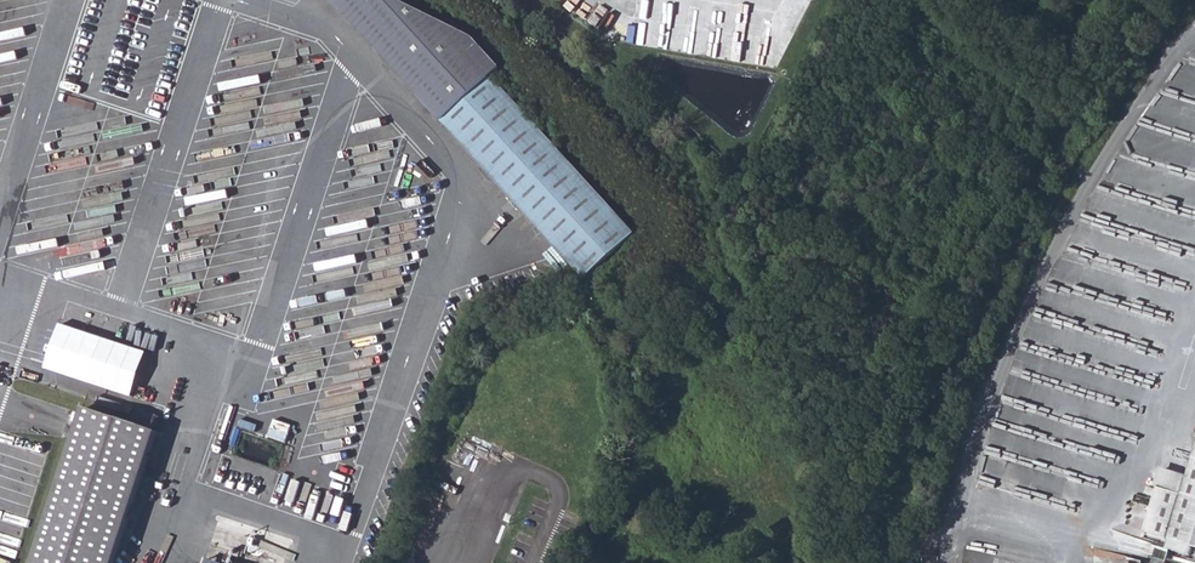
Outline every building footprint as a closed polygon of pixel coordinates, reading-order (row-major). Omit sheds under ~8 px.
[(442,115),(514,193),(586,272),(633,228),(519,103),(489,71),(498,63),(470,33),(404,0),(336,0),(442,115)] [(739,16),(740,28),(763,26),(762,14),(739,16)] [(148,352),(60,323),(45,370),(135,400),(148,352)] [(27,562),(120,562),(160,433),(76,407),(27,562)] [(1194,539),(1194,473),(1190,488),(1167,480),(1152,523),(1194,539)]
